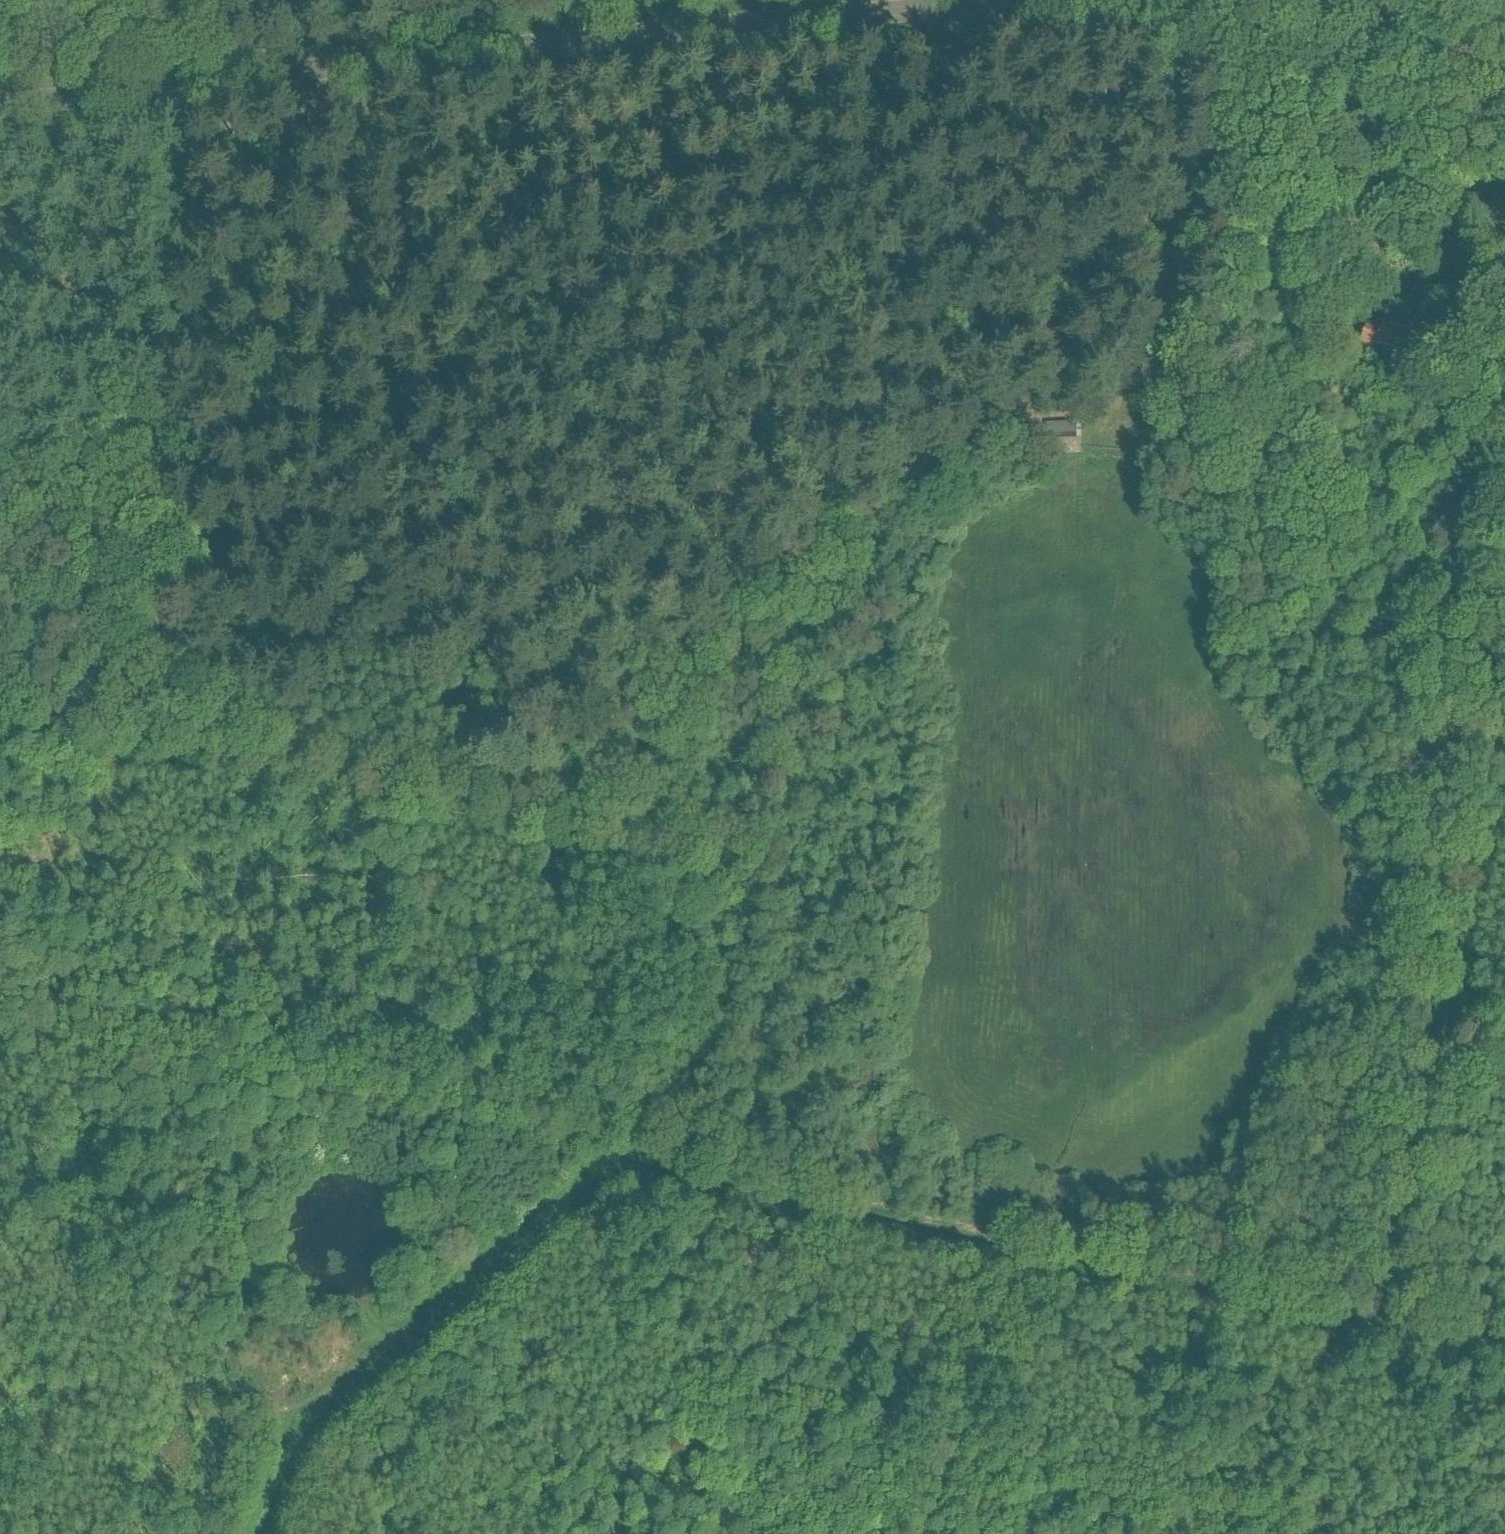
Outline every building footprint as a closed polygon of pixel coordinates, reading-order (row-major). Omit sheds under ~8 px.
[(1424,349),(1440,327),(1427,318),(1416,333),(1383,320),(1379,328),(1367,323),(1359,344),(1409,363),(1416,344),(1424,349)] [(1047,449),(1077,449),(1077,423),(1047,423),(1047,449)]
